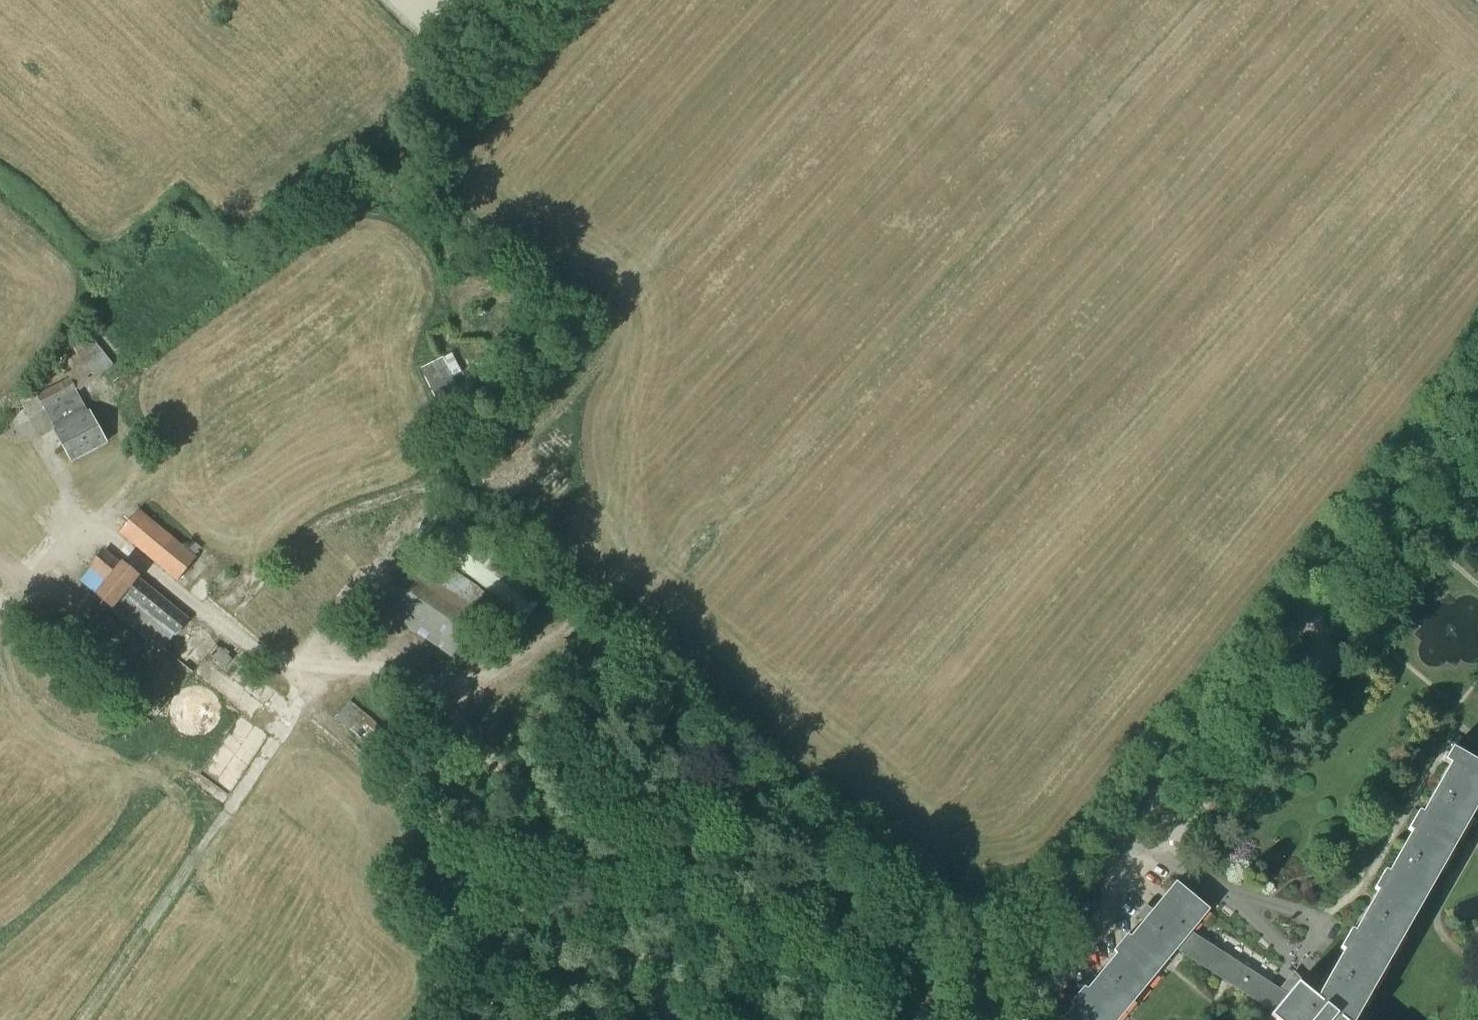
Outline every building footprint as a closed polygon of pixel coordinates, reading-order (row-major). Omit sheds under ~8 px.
[(95,344),(90,336),(72,350),(67,343),(55,355),(81,389),(112,366),(95,344)] [(478,387),(469,370),(461,373),(452,354),(421,369),(440,406),(478,387)] [(90,413),(88,414),(70,380),(38,397),(35,392),(20,400),(31,421),(46,412),(57,431),(56,432),(73,463),(106,444),(90,413)] [(178,581),(183,576),(196,559),(138,511),(120,534),(178,581)] [(432,546),(527,622),(554,588),(459,513),(432,546)] [(121,565),(105,552),(80,582),(113,609),(114,608),(164,649),(188,620),(138,579),(139,578),(122,564),(121,565)] [(425,552),(384,612),(451,658),(492,598),(425,552)] [(219,647),(211,656),(224,668),(232,659),(219,647)] [(99,658),(97,675),(109,685),(125,679),(127,662),(115,652),(99,658)] [(336,721),(364,744),(388,714),(359,691),(336,721)] [(1418,910),(1477,804),(1477,782),(1477,781),(1477,766),(1451,750),(1443,763),(1449,766),(1316,999),(1297,984),(1286,996),(1190,935),(1209,911),(1175,883),(1062,1019),(1119,1019),(1177,951),(1273,1012),(1270,1016),(1275,1019),(1356,1019),(1418,910)]
